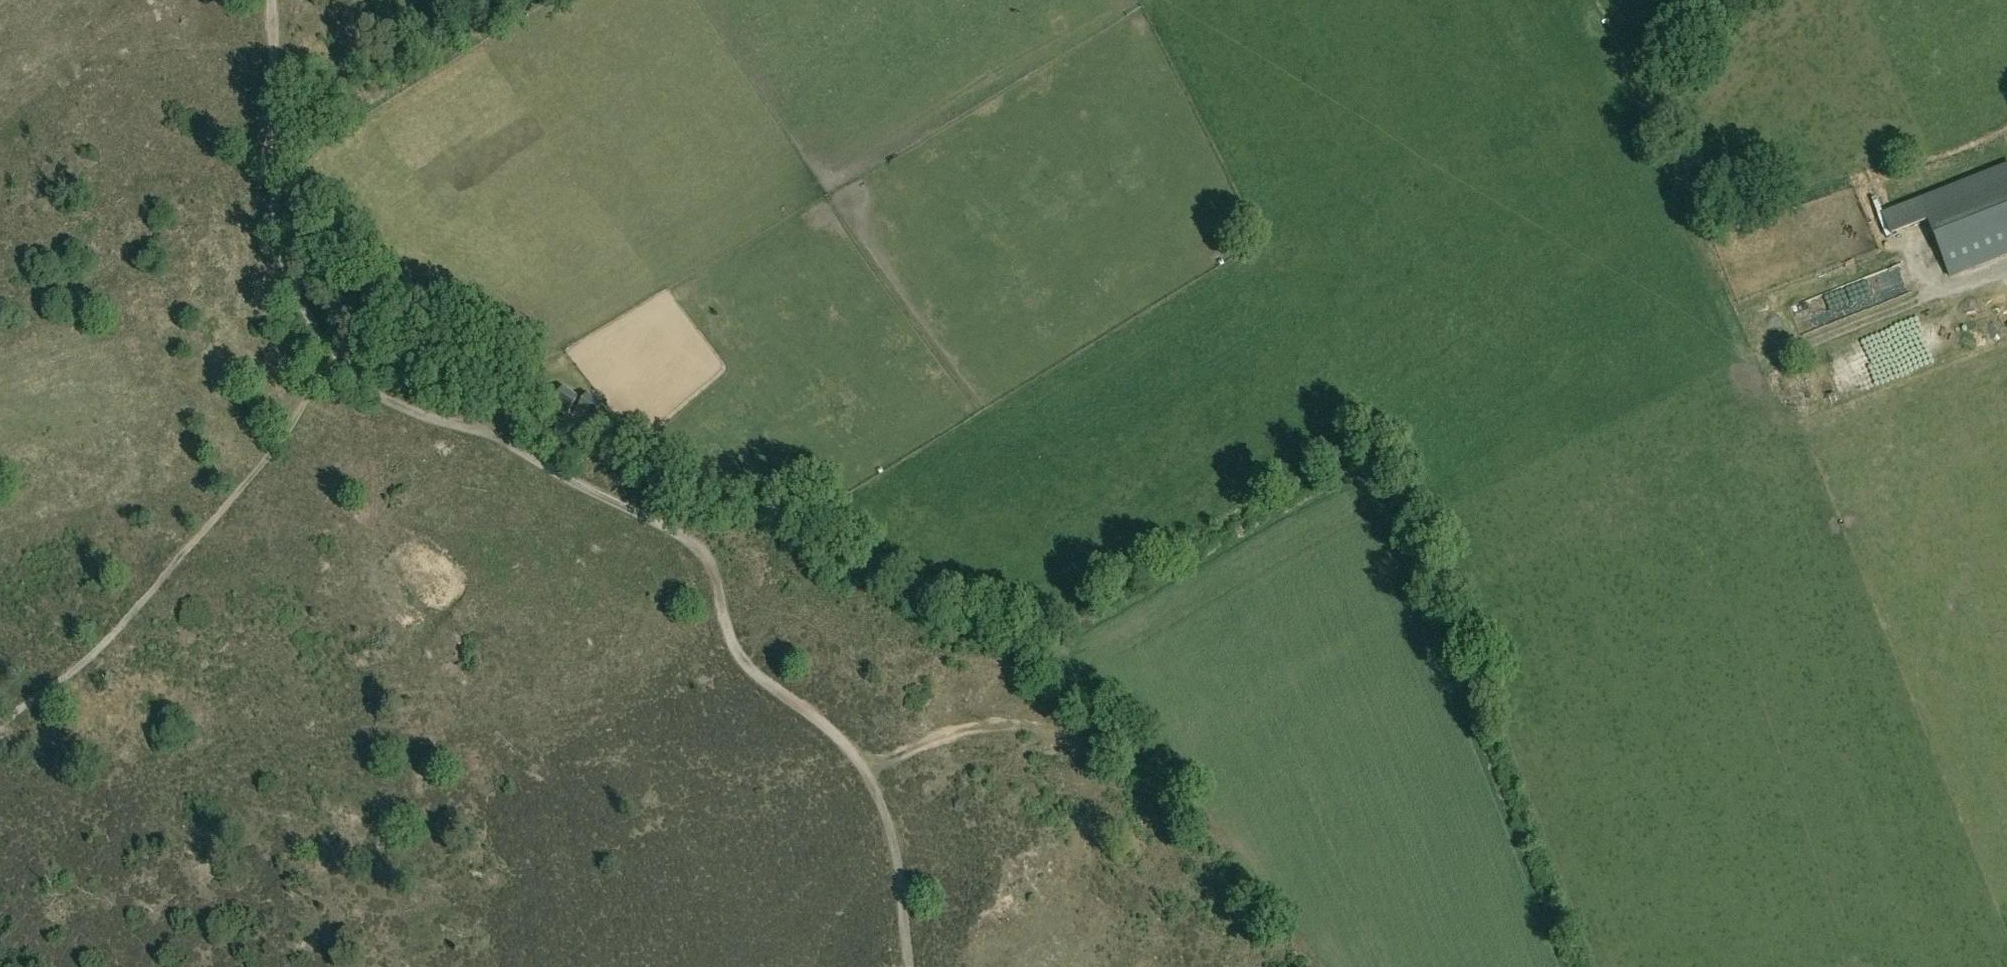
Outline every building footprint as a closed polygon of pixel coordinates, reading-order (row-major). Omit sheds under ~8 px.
[(1883,213),(1891,235),(1927,221),(1949,277),(2006,254),(2006,165),(1883,213)] [(1858,223),(1842,228),(1845,239),(1862,235),(1858,223)] [(1788,352),(1765,360),(1769,370),(1791,362),(1788,352)] [(1843,364),(1825,369),(1832,396),(1850,391),(1843,364)]
